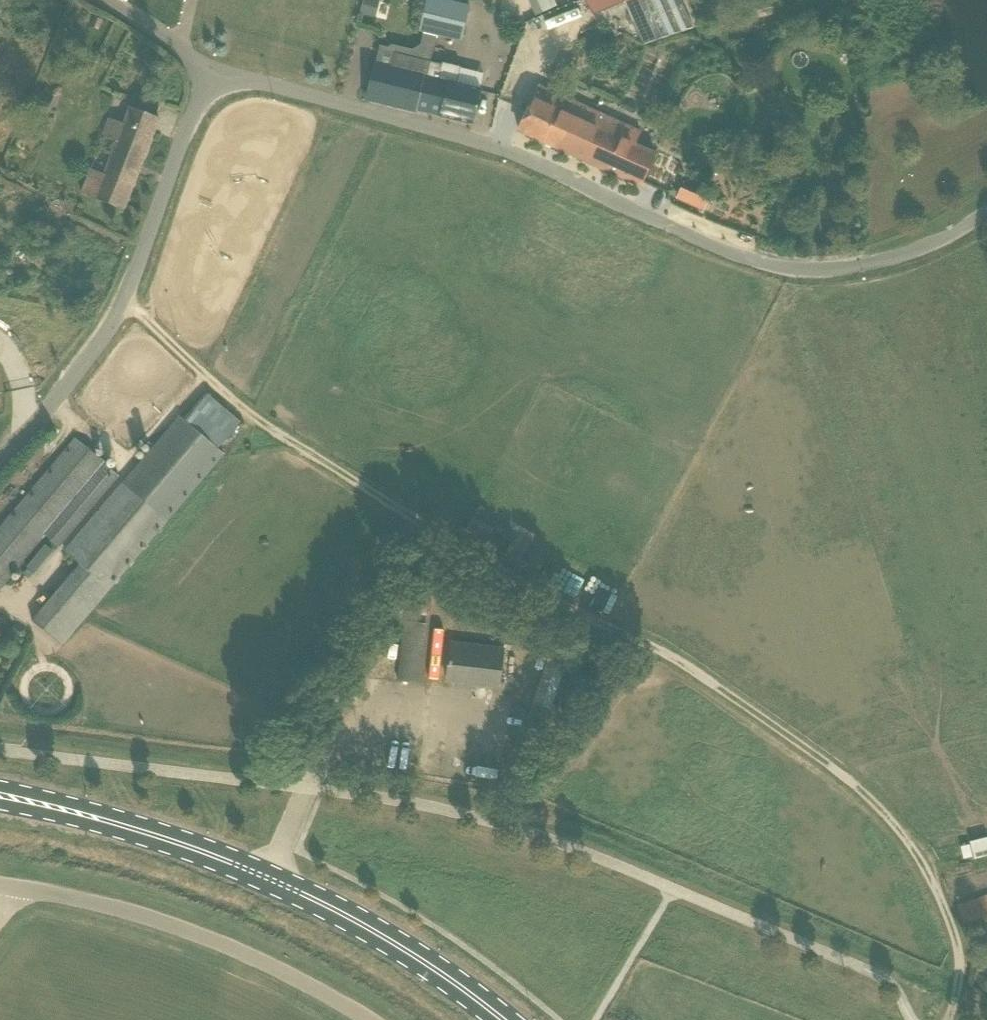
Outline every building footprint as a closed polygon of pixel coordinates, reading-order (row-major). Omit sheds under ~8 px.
[(375,0),(363,0),(360,14),(371,17),(375,0)] [(418,32),(423,33),(436,37),(463,43),(472,7),(445,0),(426,0),(418,32)] [(557,5),(555,0),(529,0),(536,15),(557,5)] [(623,2),(629,0),(583,0),(593,15),(623,2)] [(416,111),(429,62),(436,37),(423,33),(420,45),(413,50),(392,45),(388,48),(380,46),(375,65),(374,65),(366,99),(416,111)] [(439,117),(472,125),(481,89),(456,84),(460,67),(442,63),(442,65),(429,62),(416,111),(439,116),(439,117)] [(518,130),(527,134),(592,163),(640,186),(653,157),(635,149),(643,131),(608,116),(539,85),(518,130)] [(124,210),(126,205),(160,119),(130,107),(124,124),(110,119),(104,136),(117,141),(104,174),(91,169),(81,193),(124,210)] [(751,141),(756,147),(765,139),(759,133),(751,141)] [(855,190),(848,180),(837,187),(844,197),(855,190)] [(79,565),(32,621),(61,646),(224,453),(180,416),(65,552),(79,565)] [(45,534),(58,546),(119,475),(104,463),(104,462),(76,438),(0,529),(0,587),(45,534)] [(35,573),(53,551),(43,542),(24,565),(35,573)] [(558,591),(609,613),(621,586),(587,572),(584,579),(567,571),(558,591)] [(404,622),(398,681),(420,683),(426,624),(404,622)] [(451,643),(446,680),(499,687),(504,649),(451,643)] [(957,905),(964,924),(986,916),(986,895),(957,905)]
